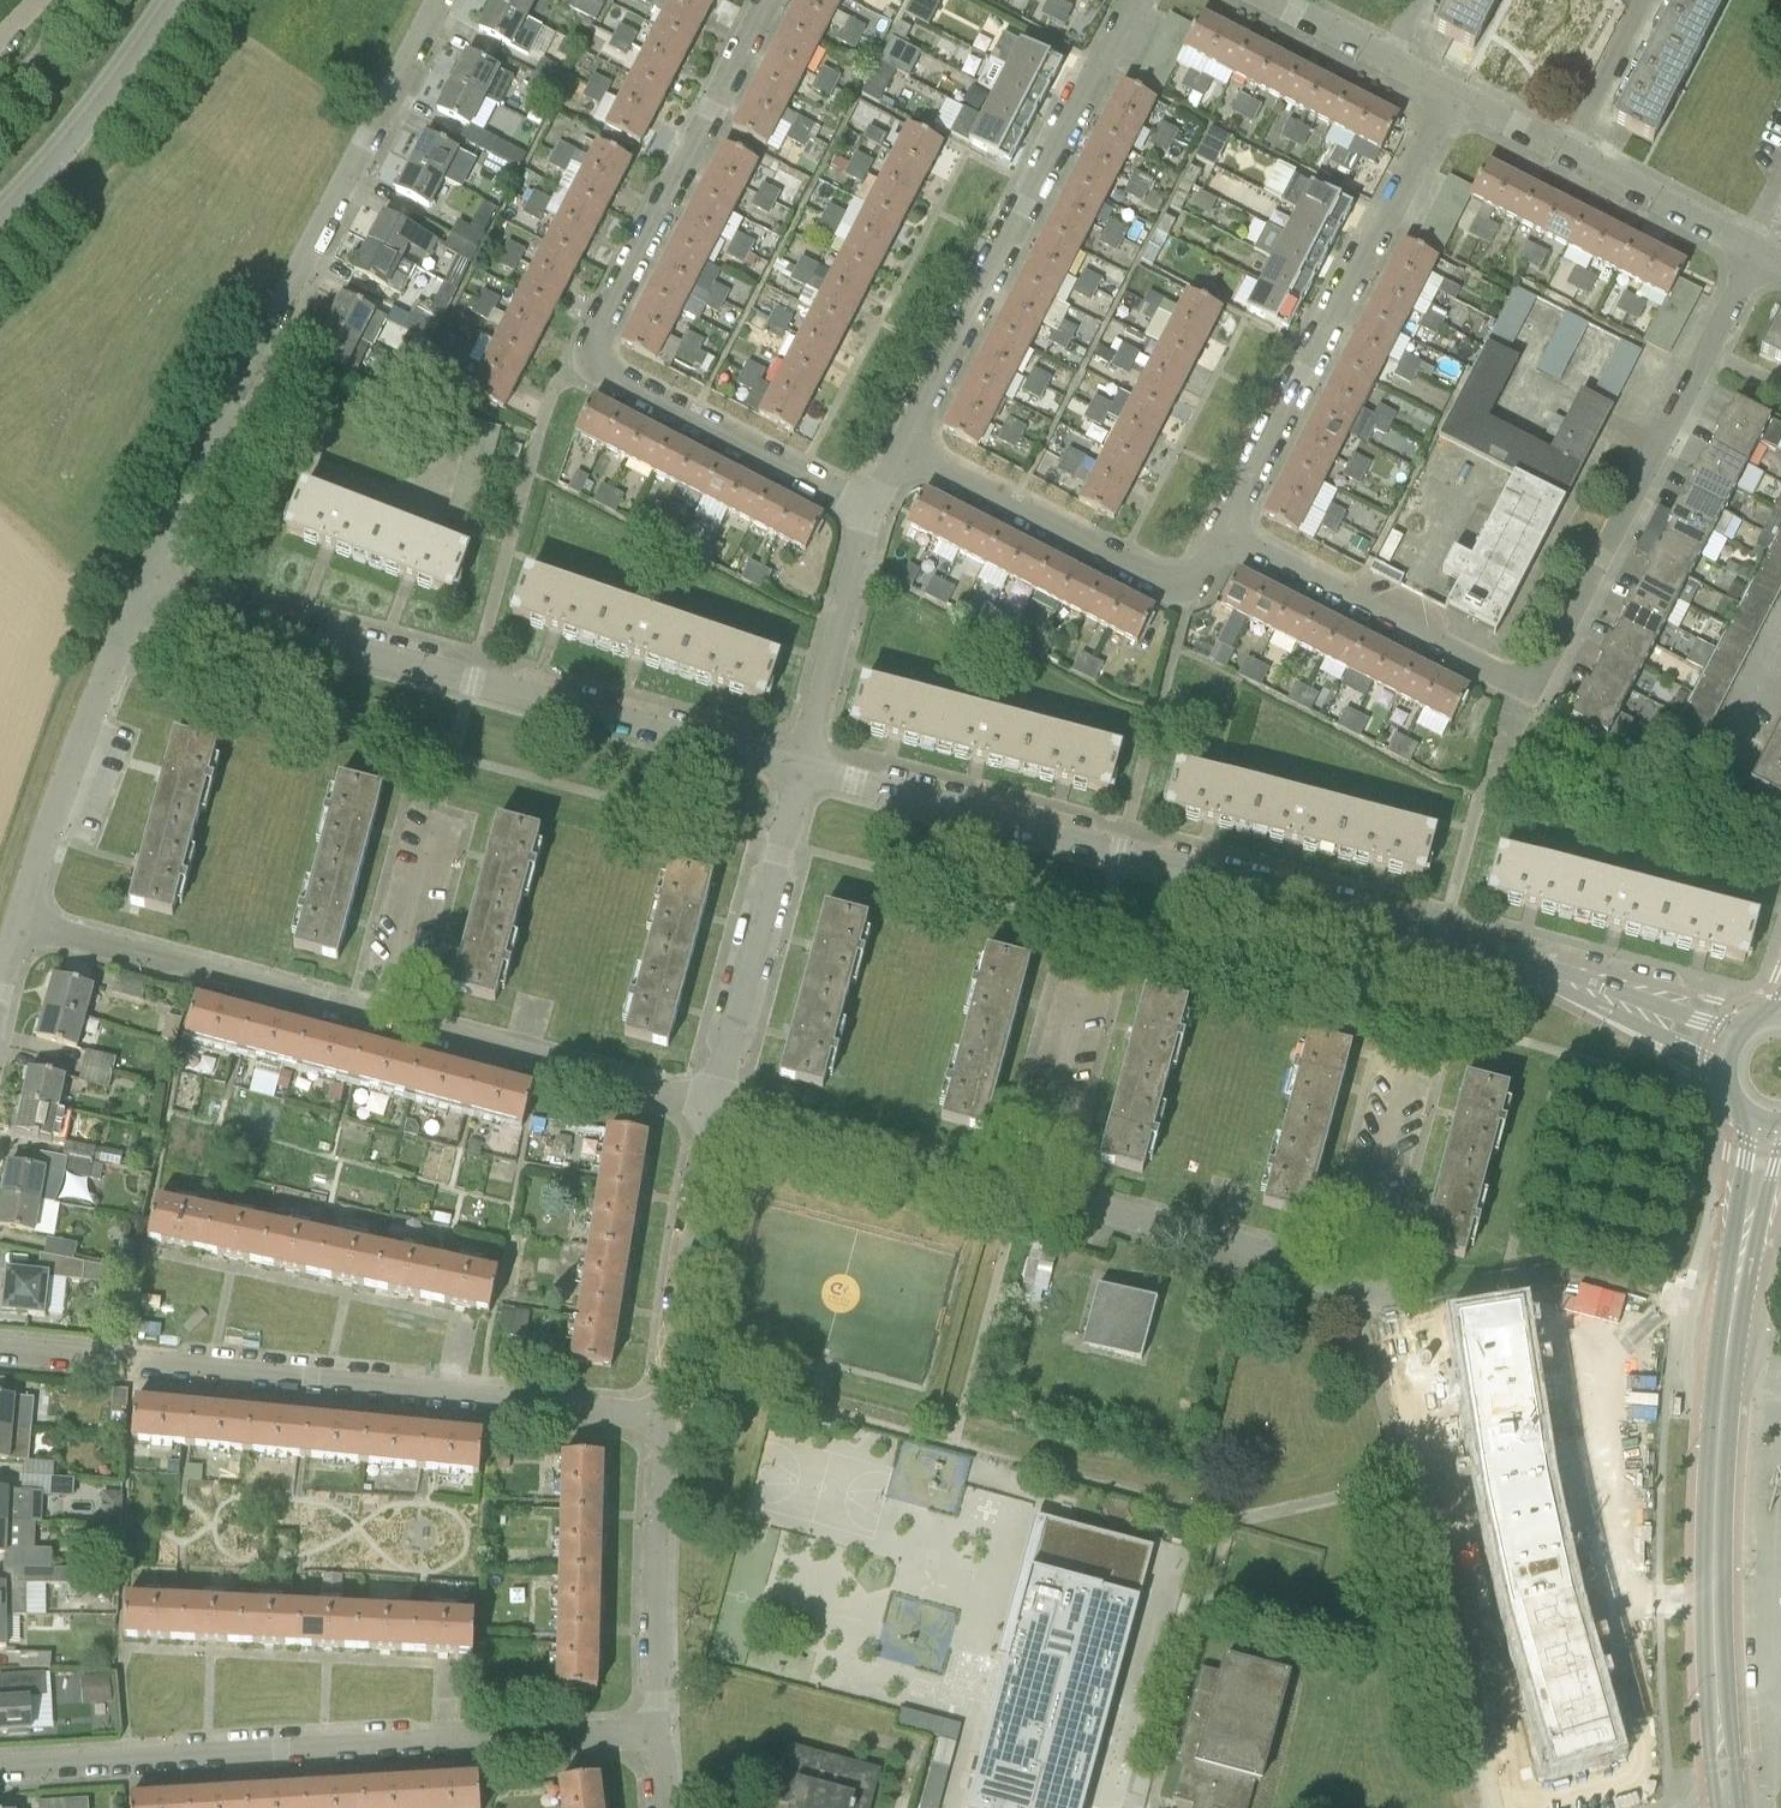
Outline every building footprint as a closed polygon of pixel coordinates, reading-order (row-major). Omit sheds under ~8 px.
[(527,19),(537,0),(494,0),(494,1),(527,19)] [(603,7),(590,0),(572,0),(568,7),(596,21),(603,7)] [(704,20),(715,0),(671,0),(669,2),(704,20)] [(843,28),(848,17),(837,11),(843,0),(797,0),(795,4),(831,22),(843,28)] [(929,25),(942,0),(912,0),(905,13),(929,25)] [(1062,1),(1061,0),(1048,0),(1042,13),(1053,19),(1062,1)] [(1494,11),(1499,0),(1447,0),(1433,28),(1474,49),(1494,11)] [(1713,26),(1726,0),(1674,0),(1652,43),(1693,64),(1713,26)] [(527,19),(494,1),(479,30),(528,56),(536,41),(520,33),(527,19)] [(1062,1),(1053,19),(1064,25),(1074,7),(1062,1)] [(657,27),(692,45),(704,20),(669,2),(657,27)] [(782,29),(818,47),(831,22),(795,4),(782,29)] [(1195,27),(1170,14),(1163,27),(1189,40),(1195,27)] [(1189,40),(1183,49),(1208,62),(1226,27),(1201,14),(1195,27),(1189,40)] [(867,26),(848,17),(843,28),(861,37),(867,26)] [(892,37),(903,43),(911,28),(900,22),(892,37)] [(614,36),(632,46),(638,34),(620,25),(614,36)] [(644,52),(679,70),(692,45),(657,27),(644,52)] [(1189,40),(1163,27),(1158,40),(1183,52),(1183,49),(1189,40)] [(1208,62),(1233,75),(1251,40),(1226,27),(1208,62)] [(861,37),(843,28),(837,39),(855,48),(861,37)] [(769,54),(805,72),(818,47),(782,29),(769,54)] [(1007,67),(1048,87),(1052,79),(1054,80),(1063,63),(1004,32),(990,58),(1007,67)] [(608,48),(626,57),(632,46),(614,36),(608,48)] [(896,71),(906,76),(919,51),(903,43),(892,37),(879,62),(896,71)] [(1183,52),(1158,40),(1151,52),(1176,65),(1183,52)] [(1251,40),(1233,75),(1258,87),(1276,52),(1251,40)] [(1653,142),(1673,103),(1693,64),(1652,43),(1612,121),(1653,142)] [(631,77),(666,95),(679,70),(644,52),(631,77)] [(1258,87),(1282,100),(1300,65),(1276,52),(1258,87)] [(452,82),(484,98),(499,70),(467,53),(452,82)] [(756,78),(792,98),(805,72),(769,54),(756,78)] [(534,73),(562,87),(569,73),(542,59),(534,73)] [(862,94),(879,102),(896,71),(879,62),(862,94)] [(1282,100),(1307,113),(1325,78),(1300,65),(1282,100)] [(817,78),(834,87),(840,76),(823,67),(817,78)] [(995,90),(1036,111),(1039,104),(1041,105),(1050,87),(1048,87),(1007,67),(995,90)] [(1168,80),(1143,67),(1136,80),(1161,93),(1168,80)] [(1193,91),(1202,74),(1191,68),(1182,85),(1193,91)] [(554,101),(562,87),(534,73),(527,87),(554,101)] [(589,86),(607,95),(613,83),(594,74),(589,86)] [(1202,74),(1193,91),(1204,97),(1213,80),(1202,74)] [(618,101),(653,120),(666,95),(631,77),(618,101)] [(744,102),(792,127),(799,116),(786,109),(792,98),(756,78),(744,102)] [(811,89),(829,98),(834,87),(817,78),(811,89)] [(1307,113),(1332,125),(1350,90),(1325,78),(1307,113)] [(484,98),(452,82),(437,110),(469,127),(484,98)] [(1108,108),(1143,126),(1156,101),(1121,83),(1108,108)] [(583,97),(601,106),(607,95),(589,86),(583,97)] [(982,116),(1023,136),(1027,129),(1028,129),(1037,112),(1036,111),(995,90),(982,116)] [(1332,125),(1333,126),(1357,138),(1375,103),(1350,90),(1332,125)] [(1231,110),(1243,116),(1252,99),(1240,93),(1231,110)] [(1243,116),(1253,122),(1262,105),(1252,99),(1243,116)] [(653,120),(618,101),(605,126),(640,144),(653,120)] [(780,122),(744,103),(731,128),(767,147),(780,122)] [(1375,103),(1357,138),(1381,150),(1400,116),(1375,103)] [(1024,137),(1023,136),(982,116),(964,107),(951,133),(1009,163),(1014,153),(1015,154),(1024,137)] [(1095,133),(1130,151),(1143,126),(1108,108),(1095,133)] [(816,125),(799,116),(792,127),(810,136),(816,125)] [(1280,136),(1292,142),(1301,125),(1289,119),(1280,136)] [(1155,133),(1173,142),(1178,131),(1160,122),(1155,133)] [(1292,142),(1303,148),(1312,130),(1301,125),(1292,142)] [(894,152),(929,170),(942,144),(908,126),(894,152)] [(810,136),(792,127),(786,139),(804,148),(810,136)] [(863,140),(881,148),(887,135),(869,127),(863,140)] [(1202,144),(1213,150),(1221,135),(1210,129),(1202,144)] [(1083,157),(1118,176),(1130,151),(1095,133),(1083,157)] [(1167,153),(1173,142),(1155,133),(1149,144),(1167,153)] [(411,163),(443,179),(458,151),(426,134),(411,163)] [(492,154),(520,168),(527,153),(500,139),(492,154)] [(554,153),(572,162),(577,151),(559,142),(554,153)] [(584,168),(619,186),(631,161),(596,143),(584,168)] [(710,170),(745,188),(758,163),(722,145),(710,170)] [(1350,152),(1337,146),(1329,161),(1342,167),(1350,152)] [(850,164),(868,173),(874,162),(856,152),(850,164)] [(880,179),(915,197),(929,170),(894,152),(880,179)] [(1342,167),(1352,172),(1360,157),(1350,152),(1342,167)] [(548,165),(566,174),(572,162),(554,153),(548,165)] [(512,182),(520,168),(492,154),(485,168),(512,182)] [(1070,182),(1105,200),(1118,176),(1083,157),(1070,182)] [(443,179),(411,163),(397,192),(428,208),(443,179)] [(1512,175),(1488,163),(1477,185),(1470,198),(1494,210),(1512,175)] [(844,176),(862,185),(868,173),(850,164),(844,176)] [(1183,181),(1194,187),(1202,172),(1191,166),(1183,181)] [(571,193),(606,211),(619,186),(584,168),(571,193)] [(697,195),(732,213),(745,188),(710,170),(697,195)] [(1130,182),(1147,191),(1153,180),(1135,171),(1130,182)] [(1477,185),(1451,172),(1443,186),(1469,199),(1470,198),(1477,185)] [(1298,209),(1339,229),(1343,221),(1345,222),(1353,205),(1295,174),(1281,200),(1298,209)] [(1512,175),(1494,210),(1519,223),(1537,187),(1512,175)] [(867,205),(902,223),(915,197),(880,179),(867,205)] [(1057,207),(1092,225),(1105,200),(1070,182),(1057,207)] [(1124,194),(1141,203),(1147,191),(1130,182),(1124,194)] [(756,195),(774,204),(780,193),(762,184),(756,195)] [(1469,199),(1443,186),(1436,200),(1462,213),(1469,199)] [(1519,223),(1544,236),(1562,200),(1537,187),(1519,223)] [(528,202),(546,212),(552,200),(534,191),(528,202)] [(1170,206),(1181,212),(1189,196),(1178,191),(1170,206)] [(558,218),(593,236),(606,211),(571,193),(558,218)] [(684,220),(719,238),(732,213),(697,195),(684,220)] [(751,206),(768,215),(774,204),(756,195),(751,206)] [(1462,213),(1436,200),(1429,214),(1455,227),(1462,213)] [(1544,236),(1568,248),(1587,212),(1562,200),(1544,236)] [(522,214),(540,223),(546,212),(528,202),(522,214)] [(823,216),(841,225),(847,214),(829,205),(823,216)] [(853,231),(888,249),(902,223),(867,205),(853,231)] [(1044,232),(1079,250),(1092,225),(1057,207),(1044,232)] [(1286,233),(1327,253),(1330,246),(1332,247),(1341,229),(1339,229),(1298,209),(1286,233)] [(1568,248),(1593,261),(1611,225),(1587,212),(1568,248)] [(1479,239),(1490,219),(1479,213),(1468,233),(1479,239)] [(369,243),(401,259),(407,247),(430,258),(438,242),(384,214),(369,243)] [(1455,227),(1429,214),(1422,228),(1448,241),(1455,227)] [(1157,231),(1168,236),(1176,221),(1165,215),(1157,231)] [(817,227),(835,237),(841,225),(823,216),(817,227)] [(545,243),(580,261),(593,236),(558,218),(545,243)] [(1479,239),(1491,245),(1501,225),(1490,219),(1479,239)] [(451,234),(478,248),(485,234),(458,220),(451,234)] [(672,245),(707,263),(719,238),(684,220),(672,245)] [(1105,232),(1121,240),(1127,229),(1111,220),(1105,232)] [(1593,261),(1618,274),(1636,238),(1611,225),(1593,261)] [(1448,241),(1422,228),(1416,240),(1442,254),(1448,241)] [(840,257),(875,275),(888,249),(853,231),(840,257)] [(1141,260),(1153,266),(1168,236),(1157,231),(1141,260)] [(1032,256),(1067,274),(1079,250),(1044,232),(1032,256)] [(1099,243),(1115,252),(1121,240),(1105,232),(1099,243)] [(731,244),(749,253),(755,242),(737,233),(731,244)] [(1273,258),(1314,278),(1318,271),(1319,271),(1328,254),(1327,253),(1286,233),(1273,258)] [(471,262),(478,248),(451,234),(444,248),(471,262)] [(1618,274),(1643,286),(1661,251),(1636,238),(1618,274)] [(503,252),(520,261),(526,250),(509,241),(503,252)] [(1517,258),(1528,264),(1537,247),(1526,241),(1517,258)] [(1390,266),(1425,284),(1438,259),(1403,242),(1390,266)] [(401,259),(369,243),(354,272),(386,288),(401,259)] [(533,267),(568,285),(580,261),(545,243),(533,267)] [(725,255),(743,265),(749,253),(731,244),(725,255)] [(659,270),(694,287),(707,263),(672,245),(659,270)] [(1528,264),(1540,270),(1548,253),(1537,247),(1528,264)] [(1685,265),(1661,251),(1643,286),(1665,298),(1685,265)] [(497,264),(514,273),(520,261),(503,252),(497,264)] [(1019,281),(1054,299),(1067,274),(1032,256),(1019,281)] [(796,269),(814,278),(820,266),(802,257),(796,269)] [(826,284),(861,302),(875,275),(840,257),(826,284)] [(1261,282),(1301,303),(1305,296),(1306,296),(1315,279),(1314,278),(1273,258),(1261,282)] [(1378,291),(1413,309),(1425,284),(1390,266),(1378,291)] [(520,292),(555,310),(568,285),(533,267),(520,292)] [(1567,284),(1578,289),(1587,272),(1575,267),(1567,284)] [(790,280),(808,290),(814,278),(796,269),(790,280)] [(646,294),(681,312),(694,287),(659,270),(646,294)] [(1079,282),(1096,290),(1102,279),(1084,270),(1079,282)] [(1578,289),(1589,295),(1598,278),(1587,272),(1578,289)] [(1702,291),(1678,278),(1674,287),(1671,292),(1695,304),(1702,291)] [(1443,280),(1437,291),(1454,300),(1460,289),(1443,280)] [(1006,306),(1041,324),(1054,299),(1019,281),(1006,306)] [(706,293),(724,302),(729,291),(711,282),(706,293)] [(1073,293),(1090,302),(1096,290),(1079,282),(1073,293)] [(1301,303),(1261,282),(1247,309),(1288,330),(1292,320),(1294,321),(1302,304),(1301,303)] [(813,310),(848,328),(861,302),(826,284),(813,310)] [(1459,581),(1445,609),(1447,610),(1449,607),(1495,631),(1494,634),(1496,635),(1642,351),(1622,341),(1593,397),(1581,391),(1550,451),(1488,419),(1519,359),(1507,353),(1536,297),(1516,287),(1439,436),(1514,474),(1471,558),(1454,549),(1442,572),(1459,581)] [(477,301),(495,310),(501,298),(484,289),(477,301)] [(1144,303),(1162,312),(1168,301),(1150,291),(1144,303)] [(1365,316),(1400,334),(1413,309),(1378,291),(1365,316)] [(507,317),(542,335),(555,310),(520,292),(507,317)] [(1174,318),(1209,336),(1222,309),(1188,292),(1174,318)] [(1616,309),(1627,315),(1636,298),(1625,292),(1616,309)] [(1688,317),(1695,304),(1671,292),(1662,304),(1688,317)] [(700,305),(718,314),(724,302),(706,293),(700,305)] [(633,319),(668,337),(681,312),(646,294),(633,319)] [(327,323),(360,340),(375,312),(342,295),(327,323)] [(1627,315),(1638,321),(1647,303),(1636,298),(1627,315)] [(410,314),(437,329),(445,314),(417,300),(410,314)] [(471,313),(489,322),(495,310),(477,301),(471,313)] [(1138,314),(1156,323),(1162,312),(1144,303),(1138,314)] [(1681,331),(1688,317),(1662,304),(1655,318),(1681,331)] [(1425,316),(1442,324),(1447,313),(1430,305),(1425,316)] [(993,331),(1028,349),(1041,324),(1006,306),(993,331)] [(769,321),(787,330),(793,318),(775,309),(769,321)] [(799,336),(834,354),(848,328),(813,310),(799,336)] [(1536,370),(1559,381),(1589,324),(1566,312),(1536,370)] [(1780,364),(1780,313),(1760,353),(1780,364)] [(430,343),(437,329),(410,314),(402,329),(430,343)] [(1352,341),(1387,359),(1400,334),(1365,316),(1352,341)] [(1442,324),(1425,316),(1419,327),(1436,336),(1442,324)] [(494,342),(529,360),(542,335),(507,317),(494,342)] [(1161,344),(1195,362),(1209,336),(1174,318),(1161,344)] [(1675,343),(1681,331),(1655,318),(1649,329),(1675,343)] [(668,337),(633,319),(621,344),(656,362),(668,337)] [(1053,330),(1071,339),(1077,328),(1059,319),(1053,330)] [(763,332),(782,341),(787,330),(769,321),(763,332)] [(360,340),(327,323),(312,352),(345,369),(360,340)] [(1675,343),(1649,329),(1643,342),(1669,355),(1675,343)] [(1047,342),(1065,351),(1071,339),(1053,330),(1047,342)] [(681,341),(699,351),(704,340),(686,331),(681,341)] [(980,355),(1015,373),(1028,349),(993,331),(980,355)] [(786,362),(820,381),(834,354),(799,336),(786,362)] [(452,351),(470,360),(476,348),(458,339),(452,351)] [(675,354),(692,363),(699,351),(681,341),(675,354)] [(1339,366),(1374,384),(1387,359),(1352,341),(1339,366)] [(482,367),(517,385),(529,360),(494,342),(482,367)] [(1117,355),(1135,364),(1141,353),(1123,344),(1117,355)] [(1147,370),(1182,388),(1195,362),(1161,344),(1147,370)] [(446,363),(464,372),(470,360),(452,351),(446,363)] [(1399,365),(1416,374),(1422,362),(1405,354),(1399,365)] [(968,380),(1003,398),(1015,373),(980,355),(968,380)] [(1111,367),(1129,376),(1135,364),(1117,355),(1111,367)] [(742,373),(760,382),(766,370),(748,361),(742,373)] [(772,389),(807,407),(820,381),(786,362),(772,389)] [(1411,384),(1416,374),(1399,365),(1394,376),(1411,384)] [(1327,391),(1362,409),(1374,384),(1339,366),(1327,391)] [(517,385),(482,367),(469,392),(504,410),(517,385)] [(1028,380),(1045,388),(1051,377),(1033,368),(1028,380)] [(1134,396),(1168,414),(1182,388),(1147,370),(1134,396)] [(737,384),(754,393),(760,382),(742,373),(737,384)] [(373,394),(403,402),(407,387),(377,379),(373,394)] [(955,405),(990,423),(1003,398),(968,380),(955,405)] [(1022,391),(1039,400),(1045,388),(1028,380),(1022,391)] [(807,407),(772,389),(758,415),(793,433),(807,407)] [(1314,416),(1349,433),(1362,409),(1327,391),(1314,416)] [(1090,407),(1108,416),(1114,405),(1095,395),(1090,407)] [(1120,423),(1155,441),(1168,414),(1134,396),(1120,423)] [(575,432),(601,445),(619,410),(593,397),(575,432)] [(1723,425),(1758,443),(1771,420),(1735,401),(1723,425)] [(1374,415),(1390,424),(1396,412),(1379,404),(1374,415)] [(990,423),(955,405),(942,430),(977,447),(990,423)] [(1084,418),(1102,428),(1108,416),(1090,407),(1084,418)] [(601,445),(626,459),(645,424),(619,410),(601,445)] [(1368,427),(1385,435),(1390,424),(1374,415),(1368,427)] [(1301,440),(1336,458),(1349,433),(1314,416),(1301,440)] [(1003,429),(1020,438),(1026,427),(1008,417),(1003,429)] [(470,435),(497,442),(501,428),(473,421),(470,435)] [(1107,449),(1141,467),(1155,441),(1120,423),(1107,449)] [(626,459),(652,472),(670,437),(645,424),(626,459)] [(1711,449),(1746,467),(1758,443),(1723,425),(1711,449)] [(1014,449),(1020,438),(1003,429),(997,440),(1014,449)] [(466,449),(493,456),(497,442),(470,435),(466,449)] [(652,472),(678,485),(696,450),(670,437),(652,472)] [(1288,465),(1323,483),(1336,458),(1301,440),(1288,465)] [(1063,460),(1081,469),(1086,458),(1069,448),(1063,460)] [(462,463),(490,470),(493,456),(466,449),(462,463)] [(1093,475),(1128,493),(1141,467),(1107,449),(1093,475)] [(1698,473),(1734,491),(1746,467),(1711,449),(1698,473)] [(678,485),(703,498),(721,463),(696,450),(678,485)] [(1348,464),(1365,473),(1371,462),(1353,453),(1348,464)] [(1075,480),(1081,469),(1063,460),(1057,471),(1075,480)] [(703,498),(729,511),(747,476),(721,463),(703,498)] [(1342,475),(1360,484),(1365,473),(1348,464),(1342,475)] [(1276,490),(1311,508),(1323,483),(1288,465),(1276,490)] [(569,488),(581,495),(590,477),(577,471),(569,488)] [(1688,494),(1723,512),(1734,491),(1698,473),(1688,494)] [(1128,493),(1093,475),(1080,501),(1114,519),(1128,493)] [(729,511),(754,525),(773,490),(747,476),(729,511)] [(593,501),(604,507),(613,489),(602,483),(593,501)] [(287,530),(369,562),(386,520),(303,488),(287,530)] [(604,507),(616,513),(625,495),(613,489),(604,507)] [(754,525),(780,538),(798,503),(773,490),(754,525)] [(907,525),(932,538),(950,503),(925,490),(907,525)] [(1311,508),(1276,490),(1263,515),(1298,533),(1311,508)] [(1675,518),(1710,536),(1723,512),(1688,494),(1675,518)] [(798,503),(780,538),(806,551),(824,516),(798,503)] [(932,538),(958,551),(976,516),(950,503),(932,538)] [(1323,514),(1340,523),(1345,512),(1329,503),(1323,514)] [(642,527),(653,532),(662,515),(651,509),(642,527)] [(1774,533),(1780,520),(1780,515),(1772,510),(1763,528),(1774,533)] [(1317,525),(1334,534),(1340,523),(1323,514),(1317,525)] [(653,532),(665,538),(674,521),(662,515),(653,532)] [(958,551),(984,564),(1001,529),(976,516),(958,551)] [(1664,540),(1699,558),(1710,536),(1675,518),(1664,540)] [(369,562),(410,578),(451,594),(468,552),(386,520),(369,562)] [(984,564),(1009,577),(1027,542),(1001,529),(984,564)] [(692,553),(704,558),(713,541),(701,535),(692,553)] [(1775,536),(1771,544),(1768,549),(1780,556),(1780,540),(1775,536)] [(1652,563),(1687,581),(1699,558),(1664,540),(1652,563)] [(704,558),(715,564),(724,547),(713,541),(704,558)] [(1009,577),(1035,590),(1053,555),(1027,542),(1009,577)] [(1780,573),(1780,556),(1768,549),(1763,559),(1761,562),(1780,573)] [(1035,590),(1060,603),(1078,568),(1053,555),(1035,590)] [(741,578),(752,584),(761,566),(750,560),(741,578)] [(1761,562),(1755,575),(1780,589),(1780,573),(1761,562)] [(1639,587),(1675,605),(1687,581),(1652,563),(1639,587)] [(900,581),(912,587),(921,571),(908,564),(900,581)] [(752,584),(764,590),(772,572),(761,566),(752,584)] [(1060,603),(1086,616),(1104,581),(1078,568),(1060,603)] [(1233,612),(1246,618),(1264,583),(1239,570),(1221,605),(1233,612)] [(513,615),(596,644),(611,601),(527,573),(513,615)] [(1780,590),(1780,589),(1755,575),(1748,588),(1775,602),(1780,590)] [(924,594),(936,600),(944,582),(933,576),(924,594)] [(1086,616),(1112,630),(1130,595),(1104,581),(1086,616)] [(936,600),(947,605),(956,588),(944,582),(936,600)] [(1246,618),(1272,632),(1290,597),(1264,583),(1246,618)] [(1629,608),(1664,626),(1675,605),(1639,587),(1629,608)] [(1768,615),(1775,602),(1748,588),(1741,601),(1768,615)] [(1130,595),(1112,630),(1137,643),(1155,608),(1130,595)] [(1272,632),(1298,645),(1316,610),(1290,597),(1272,632)] [(596,644),(680,672),(694,630),(611,601),(596,644)] [(1761,628),(1768,615),(1741,601),(1734,614),(1761,628)] [(974,619),(985,625),(994,607),(982,602),(974,619)] [(985,625),(997,631),(1005,613),(994,607),(985,625)] [(1616,632),(1651,650),(1664,626),(1629,608),(1616,632)] [(1298,645),(1323,658),(1341,623),(1316,610),(1298,645)] [(1246,618),(1233,612),(1216,644),(1222,647),(1230,651),(1246,618)] [(1755,641),(1761,628),(1734,614),(1728,627),(1755,641)] [(1323,658),(1349,671),(1367,636),(1341,623),(1323,658)] [(1024,645),(1035,650),(1044,633),(1032,627),(1024,645)] [(1721,640),(1748,654),(1755,641),(1728,627),(1721,640)] [(680,672),(722,687),(764,701),(778,659),(694,630),(680,672)] [(1605,654),(1640,672),(1651,650),(1616,632),(1605,654)] [(1035,650),(1046,656),(1055,639),(1044,633),(1035,650)] [(1349,671),(1375,684),(1392,649),(1367,636),(1349,671)] [(1741,667),(1748,654),(1721,640),(1714,653),(1741,667)] [(1215,662),(1226,668),(1234,653),(1230,651),(1222,647),(1215,662)] [(1375,684),(1400,697),(1418,662),(1392,649),(1375,684)] [(1072,670),(1084,676),(1093,658),(1081,652),(1072,670)] [(1708,666),(1734,680),(1741,667),(1714,653),(1708,666)] [(1593,677),(1628,695),(1640,672),(1605,654),(1593,677)] [(1238,674),(1250,680),(1259,663),(1247,657),(1238,674)] [(1084,676),(1095,681),(1104,664),(1093,658),(1084,676)] [(1400,697),(1426,710),(1444,676),(1418,662),(1400,697)] [(1250,680),(1261,686),(1270,669),(1259,663),(1250,680)] [(1728,693),(1734,680),(1708,666),(1701,679),(1728,693)] [(1444,676),(1426,710),(1451,724),(1469,689),(1444,676)] [(1582,699),(1617,717),(1628,695),(1593,677),(1582,699)] [(1694,692),(1721,706),(1728,693),(1701,679),(1694,692)] [(852,726),(937,748),(949,705),(864,682),(852,726)] [(1287,700),(1299,706),(1308,688),(1296,682),(1287,700)] [(1299,706),(1310,712),(1319,694),(1308,688),(1299,706)] [(1714,719),(1721,706),(1694,692),(1687,705),(1714,719)] [(1607,736),(1617,717),(1582,699),(1572,718),(1607,736)] [(937,748),(1023,771),(1034,727),(949,705),(937,748)] [(1708,732),(1714,719),(1687,705),(1681,718),(1708,732)] [(1337,726),(1348,731),(1358,714),(1346,708),(1337,726)] [(1348,731),(1360,737),(1369,720),(1358,714),(1348,731)] [(1701,745),(1708,732),(1681,718),(1674,731),(1701,745)] [(1750,785),(1780,801),(1780,724),(1750,785)] [(1023,771),(1065,782),(1107,793),(1119,750),(1034,727),(1023,771)] [(1694,757),(1701,745),(1674,731),(1667,744),(1694,757)] [(196,830),(207,787),(208,786),(213,787),(215,778),(210,777),(218,745),(175,733),(152,819),(196,830)] [(1387,751),(1398,757),(1407,739),(1396,733),(1387,751)] [(1398,757),(1409,763),(1419,745),(1407,739),(1398,757)] [(1168,808),(1252,831),(1264,789),(1179,767),(1168,808)] [(361,874),(372,831),(383,789),(340,777),(331,809),(326,808),(324,816),(329,818),(317,862),(361,874)] [(1252,831),(1337,853),(1348,811),(1264,789),(1252,831)] [(1337,853),(1379,864),(1422,876),(1432,834),(1348,811),(1337,853)] [(184,875),(184,873),(196,830),(152,819),(129,904),(173,916),(182,884),(187,885),(189,876),(184,875)] [(518,916),(530,873),(530,871),(535,873),(538,864),(532,862),(541,830),(497,819),(474,904),(518,916)] [(1489,894),(1574,917),(1585,873),(1500,850),(1489,894)] [(338,959),(349,917),(361,874),(317,862),(305,907),(300,906),(298,914),(303,916),(294,948),(338,959)] [(691,962),(702,919),(714,876),(670,864),(661,897),(656,895),(654,904),(659,905),(647,950),(691,962)] [(1574,917),(1659,939),(1671,896),(1585,873),(1574,917)] [(1659,939),(1702,951),(1744,962),(1756,918),(1671,896),(1659,939)] [(506,961),(507,958),(518,916),(474,904),(452,990),(496,1001),(504,969),(509,971),(512,962),(506,961)] [(846,1003),(857,960),(858,958),(863,960),(865,951),(860,949),(869,917),(825,906),(802,991),(846,1003)] [(1008,1046),(1019,1003),(1031,960),(987,949),(978,981),(973,979),(971,988),(976,990),(964,1034),(1008,1046)] [(668,1047),(680,1004),(691,962),(647,950),(635,995),(630,993),(628,1002),(633,1003),(624,1035),(668,1047)] [(46,1006),(86,1018),(95,987),(55,975),(46,1006)] [(113,993),(143,1001),(147,985),(117,977),(113,993)] [(1165,1087),(1177,1045),(1177,1043),(1182,1044),(1185,1036),(1180,1034),(1188,1002),(1144,990),(1122,1076),(1165,1087)] [(834,1047),(834,1045),(846,1003),(802,991),(779,1077),(823,1088),(832,1056),(837,1058),(839,1049),(834,1047)] [(214,1044),(242,1052),(248,1032),(253,1012),(197,997),(192,1017),(186,1037),(214,1044)] [(86,1018),(46,1006),(37,1038),(78,1049),(86,1018)] [(298,1067),(304,1046),(309,1027),(253,1012),(248,1032),(242,1052),(270,1059),(298,1067)] [(164,1040),(176,1043),(182,1020),(168,1016),(161,1039),(164,1040)] [(327,1074),(355,1082),(360,1061),(365,1042),(309,1027),(304,1046),(298,1067),(327,1074)] [(985,1131),(997,1088),(1008,1046),(964,1034),(952,1079),(947,1077),(945,1086),(950,1087),(941,1120),(985,1131)] [(1329,1131),(1341,1089),(1352,1046),(1308,1034),(1300,1066),(1295,1065),(1292,1074),(1298,1075),(1286,1120),(1329,1131)] [(365,1042),(360,1061),(355,1082),(383,1089),(411,1097),(416,1076),(421,1057),(365,1042)] [(83,1067),(113,1075),(117,1058),(87,1050),(83,1067)] [(439,1104),(467,1112),(473,1091),(478,1072),(421,1057),(416,1076),(411,1097),(439,1104)] [(80,1081),(110,1088),(113,1075),(83,1067),(80,1081)] [(22,1100),(60,1108),(67,1076),(29,1068),(22,1100)] [(478,1072),(473,1091),(467,1112),(495,1119),(523,1127),(529,1106),(534,1087),(478,1072)] [(1153,1132),(1154,1130),(1165,1087),(1122,1076),(1099,1161),(1143,1173),(1151,1141),(1156,1142),(1159,1134),(1153,1132)] [(1487,1173),(1498,1130),(1498,1128),(1504,1130),(1506,1121),(1501,1120),(1509,1088),(1466,1076),(1443,1161),(1487,1173)] [(60,1108),(22,1100),(15,1131),(53,1139),(60,1108)] [(1306,1217),(1318,1174),(1329,1131),(1286,1120),(1274,1164),(1268,1163),(1266,1172),(1271,1173),(1263,1205),(1306,1217)] [(643,1174),(646,1155),(649,1136),(608,1129),(605,1148),(602,1168),(598,1187),(639,1194),(643,1174)] [(67,1160),(93,1165),(97,1149),(97,1148),(66,1142),(63,1159),(67,1160)] [(431,1142),(428,1172),(452,1174),(455,1145),(431,1142)] [(120,1168),(123,1155),(100,1150),(98,1163),(105,1164),(120,1168)] [(91,1178),(93,1165),(67,1160),(65,1172),(65,1174),(91,1179),(91,1178)] [(1475,1218),(1476,1216),(1487,1173),(1443,1161),(1421,1247),(1464,1258),(1473,1226),(1478,1228),(1480,1219),(1475,1218)] [(63,1184),(65,1174),(65,1172),(10,1163),(4,1195),(40,1201),(54,1203),(56,1201),(59,1194),(63,1184)] [(93,1165),(91,1178),(102,1180),(104,1167),(93,1165)] [(595,1206),(592,1226),(589,1245),(630,1251),(633,1232),(636,1213),(639,1194),(598,1187),(595,1206)] [(4,1195),(0,1220),(0,1226),(34,1233),(40,1201),(4,1195)] [(214,1211),(186,1205),(158,1199),(153,1221),(149,1239),(206,1251),(210,1233),(214,1211)] [(206,1251),(263,1263),(267,1245),(271,1224),(243,1217),(214,1211),(210,1233),(206,1251)] [(328,1236),(300,1230),(271,1224),(267,1245),(263,1263),(319,1276),(323,1257),(328,1236)] [(385,1248),(357,1242),(328,1236),(323,1257),(319,1276),(376,1288),(380,1270),(385,1248)] [(74,1260),(77,1244),(47,1238),(44,1254),(74,1260)] [(1031,1289),(1045,1293),(1057,1246),(1043,1243),(1031,1289)] [(624,1290),(627,1271),(630,1251),(589,1245),(586,1264),(583,1283),(580,1303),(621,1309),(624,1290)] [(442,1260),(413,1254),(385,1248),(380,1270),(376,1288),(433,1300),(437,1282),(442,1260)] [(74,1260),(44,1254),(40,1253),(38,1272),(6,1268),(1,1312),(64,1319),(69,1279),(83,1281),(85,1262),(74,1260)] [(499,1273),(470,1267),(442,1260),(437,1282),(433,1300),(490,1313),(494,1294),(499,1273)] [(1098,1285),(1082,1344),(1141,1360),(1157,1301),(1098,1285)] [(580,1303),(577,1322),(574,1341),(571,1360),(612,1367),(615,1348),(618,1329),(621,1309),(580,1303)] [(501,1333),(514,1335),(518,1309),(505,1307),(501,1333)] [(514,1335),(527,1337),(531,1311),(518,1309),(514,1335)] [(1531,1458),(1508,1315),(1449,1324),(1474,1481),(1507,1626),(1548,1768),(1604,1752),(1566,1617),(1531,1458)] [(32,1430),(34,1398),(0,1395),(0,1427),(32,1430)] [(136,1399),(134,1421),(132,1439),(161,1442),(190,1445),(192,1426),(194,1405),(136,1399)] [(248,1451),(250,1432),(252,1410),(194,1405),(192,1426),(190,1445),(219,1448),(248,1451)] [(109,1437),(126,1439),(129,1407),(111,1406),(109,1437)] [(252,1410),(250,1432),(248,1451),(277,1454),(306,1457),(308,1438),(310,1416),(252,1410)] [(335,1460),(364,1462),(366,1443),(368,1422),(310,1416),(308,1438),(306,1457),(335,1460)] [(393,1465),(422,1468),(424,1449),(426,1428),(368,1422),(366,1443),(364,1462),(393,1465)] [(23,1461),(29,1461),(29,1460),(32,1430),(0,1427),(0,1459),(23,1461)] [(422,1468),(451,1471),(479,1474),(481,1455),(484,1434),(426,1428),(424,1449),(422,1468)] [(561,1513),(602,1514),(603,1495),(603,1475),(604,1456),(562,1454),(562,1474),(561,1493),(561,1513)] [(29,1460),(29,1461),(23,1461),(23,1476),(55,1477),(55,1461),(29,1460)] [(29,1522),(30,1507),(41,1508),(42,1492),(76,1493),(76,1478),(55,1477),(23,1476),(22,1491),(8,1490),(0,1490),(0,1521),(29,1522)] [(103,1521),(122,1522),(123,1490),(105,1490),(103,1521)] [(560,1532),(560,1552),(559,1571),(601,1573),(601,1553),(602,1534),(602,1514),(561,1513),(560,1532)] [(1154,1548),(1045,1519),(967,1807),(1084,1807),(1154,1548)] [(53,1568),(53,1548),(36,1548),(36,1522),(29,1522),(0,1521),(0,1554),(5,1554),(5,1571),(53,1568)] [(6,1616),(6,1615),(28,1615),(28,1583),(83,1584),(83,1569),(53,1568),(5,1571),(4,1583),(0,1583),(0,1616),(6,1616)] [(599,1631),(600,1612),(600,1592),(601,1573),(559,1571),(559,1591),(558,1611),(558,1630),(599,1631)] [(125,1637),(183,1640),(184,1619),(185,1598),(156,1597),(127,1595),(126,1616),(125,1637)] [(243,1601),(214,1600),(185,1598),(184,1619),(183,1640),(241,1643),(242,1622),(243,1601)] [(241,1643),(299,1646),(300,1625),(301,1604),(272,1603),(243,1601),(242,1622),(241,1643)] [(357,1649),(358,1628),(359,1607),(330,1606),(301,1604),(300,1625),(299,1646),(357,1649)] [(357,1649),(415,1652),(416,1631),(417,1611),(388,1609),(359,1607),(358,1628),(357,1649)] [(473,1655),(474,1634),(475,1614),(446,1612),(417,1611),(416,1631),(415,1652),(473,1655)] [(557,1650),(557,1669),(556,1689),(598,1690),(598,1670),(599,1651),(599,1631),(558,1630),(557,1650)] [(20,1667),(51,1669),(52,1653),(20,1651),(20,1667)] [(1173,1799),(1207,1807),(1248,1807),(1256,1779),(1261,1781),(1289,1676),(1226,1659),(1222,1673),(1201,1667),(1176,1759),(1183,1761),(1173,1799)] [(8,1731),(8,1735),(27,1734),(27,1730),(31,1729),(29,1698),(46,1697),(45,1673),(0,1675),(0,1731),(8,1731)] [(114,1700),(112,1674),(85,1676),(86,1702),(114,1700)] [(939,1737),(955,1741),(960,1725),(900,1708),(899,1714),(898,1717),(896,1725),(929,1734),(939,1737)] [(788,1744),(772,1801),(790,1806),(789,1807),(871,1807),(881,1769),(844,1759),(846,1753),(826,1748),(825,1754),(788,1744)] [(930,1763),(919,1807),(937,1807),(947,1767),(930,1763)] [(480,1794),(479,1775),(421,1779),(422,1797),(422,1807),(480,1807),(480,1794)] [(602,1796),(600,1777),(559,1782),(561,1801),(562,1807),(604,1807),(602,1796)] [(422,1797),(421,1779),(362,1782),(364,1801),(364,1807),(422,1807),(422,1797)] [(364,1801),(362,1782),(304,1785),(305,1804),(306,1807),(364,1807),(364,1801)] [(305,1804),(304,1785),(246,1789),(247,1807),(248,1807),(306,1807),(305,1804)] [(247,1807),(246,1789),(188,1792),(189,1807),(248,1807),(247,1807)] [(188,1792),(130,1796),(131,1807),(189,1807),(188,1792)] [(89,1798),(38,1801),(39,1807),(89,1807),(89,1798)]
